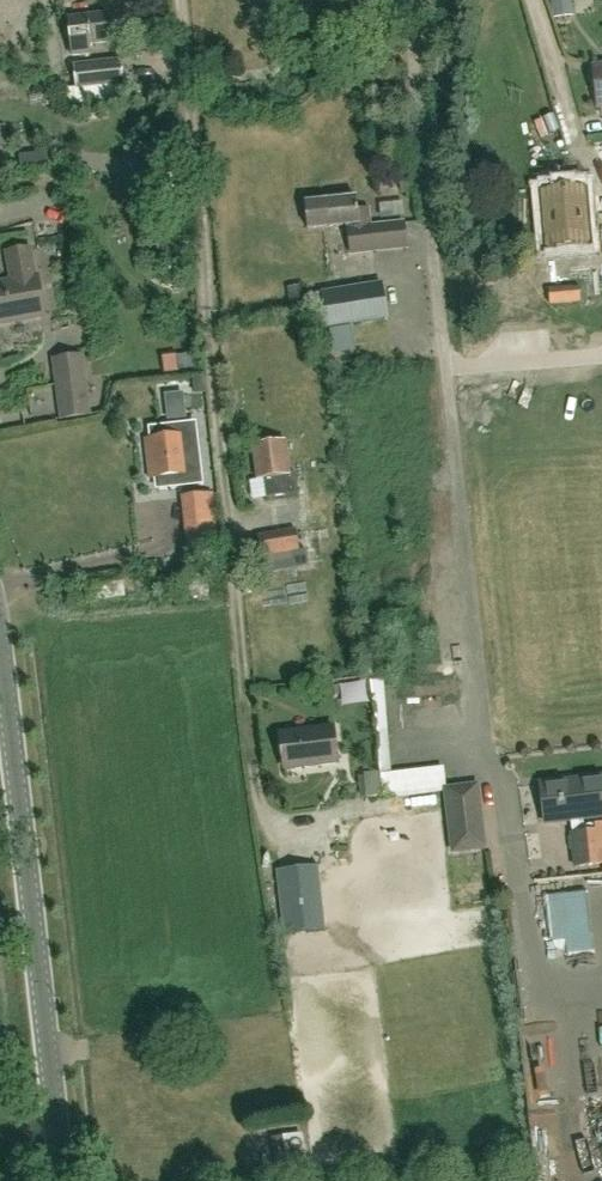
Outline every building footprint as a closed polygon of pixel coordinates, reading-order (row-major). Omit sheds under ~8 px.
[(577,11),(576,0),(558,0),(559,13),(577,11)] [(92,56),(91,45),(109,43),(106,16),(69,20),(72,47),(70,47),(71,58),(92,56)] [(122,62),(74,66),(77,90),(124,85),(122,62)] [(594,69),(598,107),(601,107),(601,68),(594,69)] [(584,174),(543,178),(548,235),(588,232),(584,174)] [(357,199),(324,202),(304,204),(306,231),(347,227),(348,237),(350,256),(408,250),(404,221),(370,225),(368,209),(358,210),(357,199)] [(44,317),(37,279),(35,279),(30,251),(7,255),(12,283),(0,285),(0,324),(44,317)] [(328,329),(387,319),(382,283),(322,293),(328,329)] [(550,305),(581,302),(580,286),(549,288),(550,305)] [(88,400),(81,355),(53,359),(60,405),(88,400)] [(150,479),(190,475),(186,436),(146,441),(150,479)] [(295,474),(289,475),(285,442),(254,446),(258,481),(264,480),(267,499),(298,495),(295,474)] [(213,494),(182,497),(187,551),(219,548),(213,494)] [(301,560),(300,551),(296,529),(258,535),(262,557),(270,556),(272,565),(301,560)] [(95,601),(125,597),(122,572),(92,576),(95,601)] [(379,765),(391,764),(388,725),(377,726),(379,765)] [(285,770),(337,764),(333,728),(281,734),(285,770)] [(442,758),(380,767),(384,796),(446,787),(442,758)] [(601,865),(601,822),(596,822),(596,827),(584,828),(583,820),(601,818),(601,779),(541,786),(545,824),(574,821),(576,835),(572,836),(575,868),(601,865)] [(452,853),(484,849),(477,786),(445,790),(452,853)] [(448,826),(413,829),(415,850),(449,848),(448,826)] [(326,943),(325,930),(317,866),(277,871),(285,935),(287,948),(326,943)] [(556,890),(558,918),(571,917),(569,889),(556,890)]
